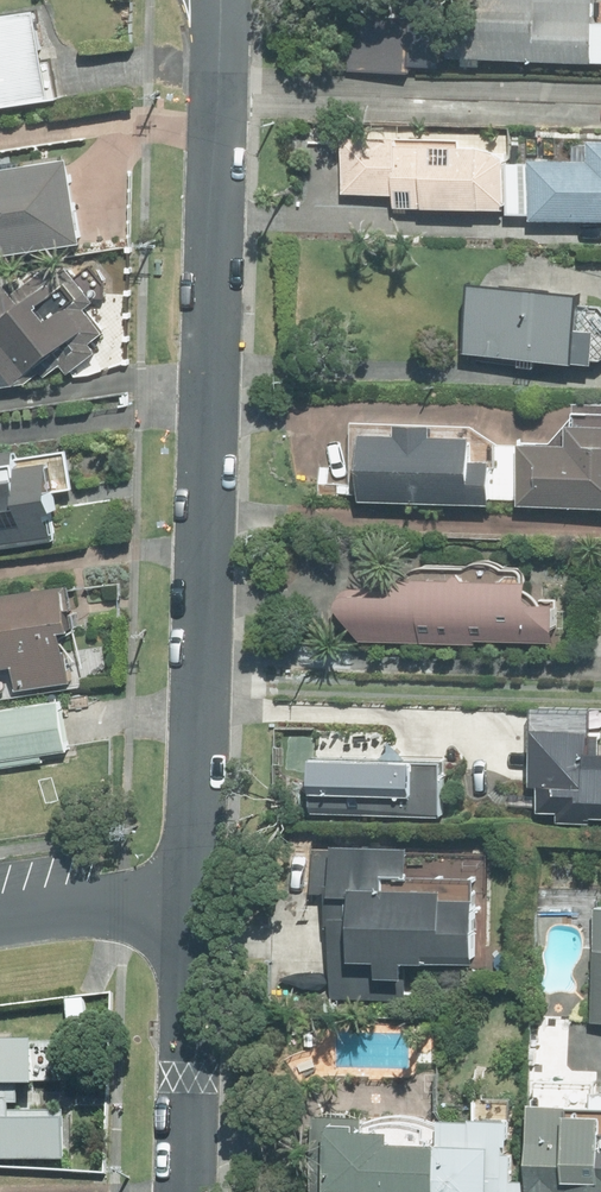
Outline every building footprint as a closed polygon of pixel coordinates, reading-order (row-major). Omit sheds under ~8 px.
[(458,56),(595,60),(597,0),(460,0),(458,56)] [(435,72),(435,3),(359,3),(360,73),(435,72)] [(39,7),(0,13),(0,105),(53,97),(39,7)] [(506,211),(508,139),(344,134),(342,194),(394,195),(393,208),(506,211)] [(592,139),(591,161),(533,159),(532,221),(600,223),(600,139),(592,139)] [(71,159),(0,169),(0,254),(83,242),(71,159)] [(17,390),(41,371),(46,377),(63,364),(69,373),(97,351),(90,343),(105,332),(87,308),(109,291),(88,265),(78,273),(65,257),(16,295),(7,283),(0,288),(0,368),(17,390)] [(582,294),(474,283),(466,353),(596,366),(599,330),(579,328),(582,294)] [(570,424),(570,444),(523,443),(521,504),(600,506),(600,425),(570,424)] [(398,434),(363,433),(361,500),(491,503),(492,461),(473,461),(473,436),(433,435),(434,426),(398,425),(398,434)] [(61,536),(54,491),(73,488),(68,453),(0,463),(0,545),(61,536)] [(534,570),(406,567),(406,588),(341,587),(340,622),(352,623),(352,641),(555,646),(556,598),(533,597),(534,570)] [(0,599),(0,695),(72,684),(64,633),(72,631),(66,589),(0,599)] [(0,710),(0,756),(2,766),(69,756),(61,701),(0,710)] [(590,753),(590,729),(534,728),(532,785),(560,786),(559,821),(600,822),(600,753),(590,753)] [(311,812),(442,815),(444,760),(313,757),(311,812)] [(412,849),(313,847),(312,897),(334,898),(331,999),(407,1001),(409,958),(477,959),(478,890),(411,888),(412,849)] [(0,1041),(0,1159),(67,1160),(68,1113),(22,1112),(23,1088),(37,1088),(38,1042),(0,1041)] [(534,1081),(531,1191),(600,1191),(600,1083),(534,1081)] [(509,1116),(316,1111),(313,1191),(525,1191),(526,1172),(507,1172),(509,1116)]
